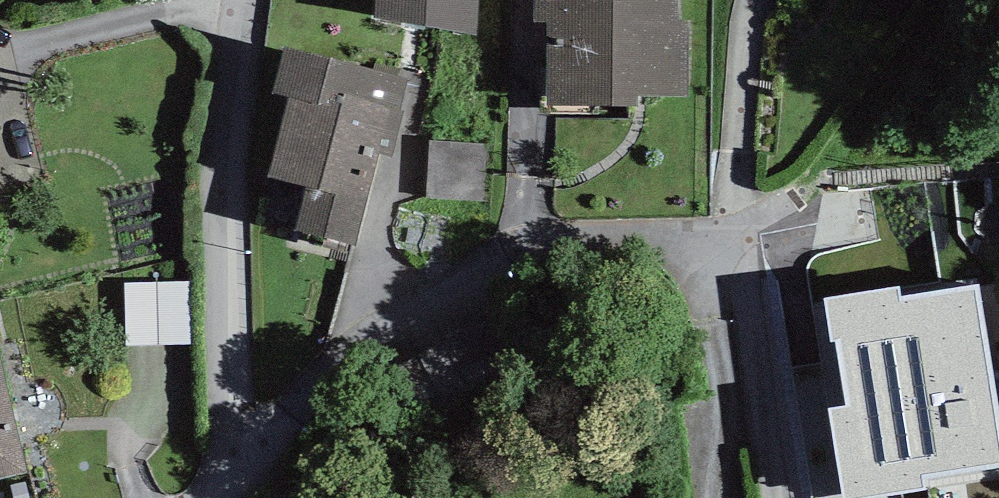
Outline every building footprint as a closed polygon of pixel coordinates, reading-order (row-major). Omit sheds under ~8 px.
[(378,18),(466,25),(468,0),(379,0),(378,18)] [(539,21),(550,21),(549,103),(637,105),(637,95),(691,96),(692,21),(681,21),(681,0),(539,0),(539,21)] [(389,81),(289,55),(279,92),(293,95),(271,177),(309,187),(297,233),(345,245),(389,81)] [(488,200),(490,146),(431,143),(429,197),(488,200)] [(823,298),(830,341),(835,341),(845,406),(828,409),(842,497),(876,497),(928,490),(926,479),(998,468),(998,410),(979,283),(900,296),(899,286),(823,298)] [(188,285),(127,284),(126,342),(187,342),(188,285)] [(28,470),(0,359),(0,477),(28,470)]
